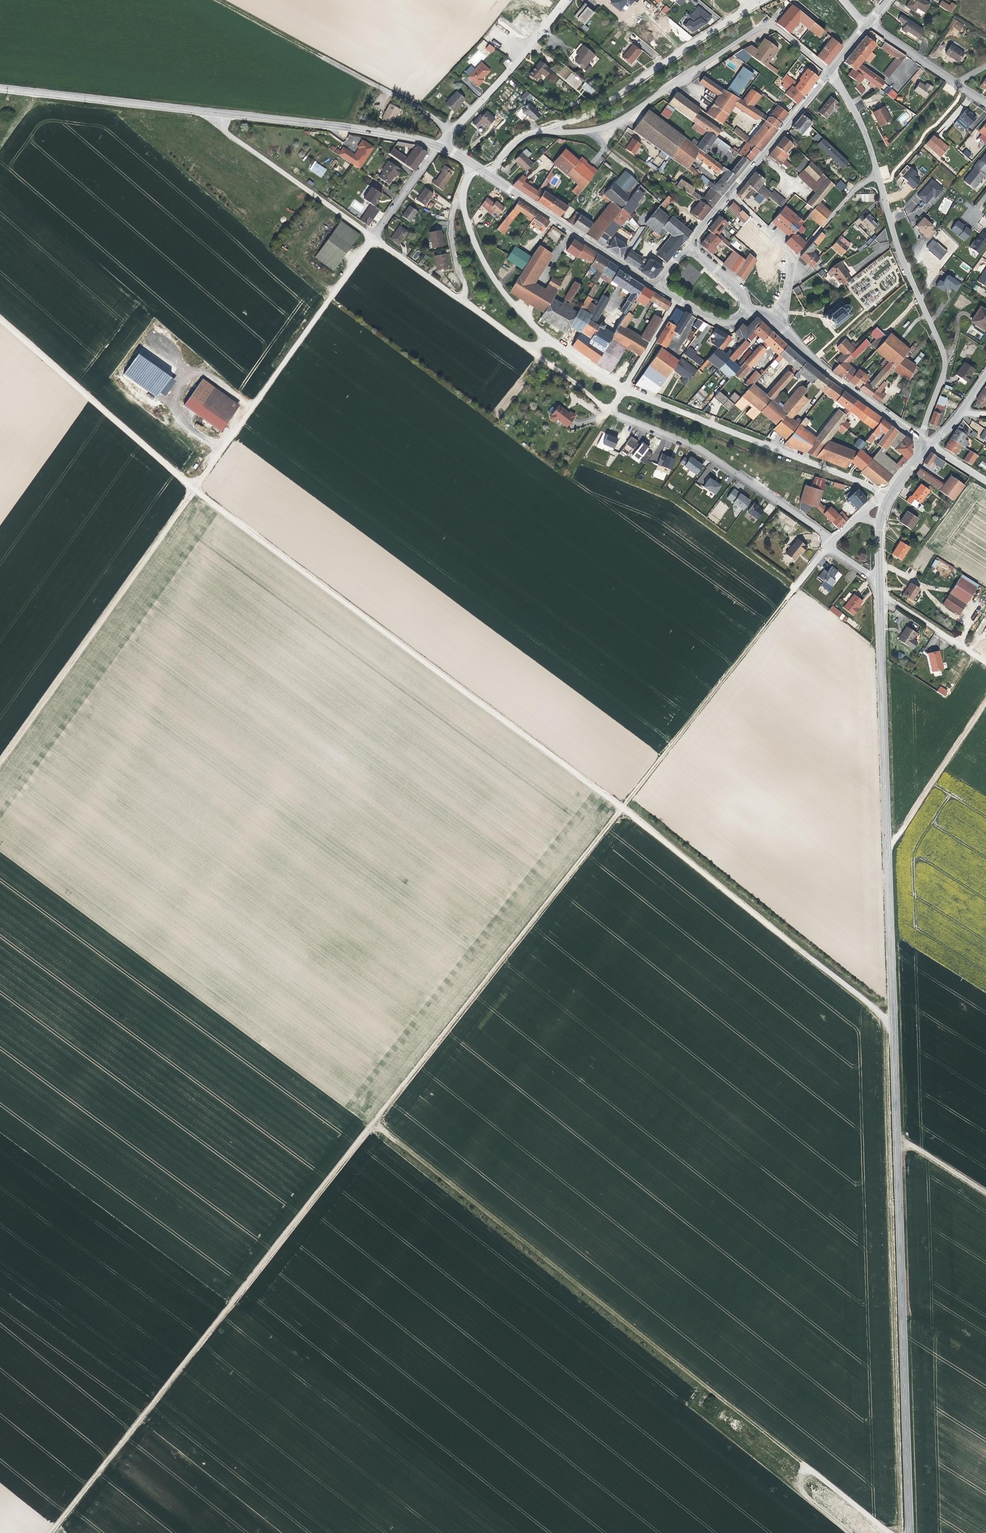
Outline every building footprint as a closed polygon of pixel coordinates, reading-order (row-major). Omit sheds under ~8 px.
[(636,0),(635,0),(612,0),(610,3),(620,12),(623,8),(626,11),(629,7),(636,0)] [(911,11),(914,6),(917,8),(924,13),(930,4),(923,0),(910,0),(905,7),(911,11)] [(941,2),(939,5),(951,13),(955,6),(950,3),(948,6),(941,2)] [(573,15),(583,23),(593,11),(583,3),(579,8),(573,15)] [(791,5),(776,24),(789,34),(794,27),(799,22),(809,30),(814,24),(802,14),(791,5)] [(662,11),(666,15),(670,9),(669,8),(669,9),(666,6),(662,11)] [(692,13),(707,22),(711,17),(698,6),(692,13)] [(806,10),(802,14),(814,24),(818,20),(806,10)] [(696,30),(707,22),(692,13),(690,15),(686,16),(685,21),(681,27),(689,33),(692,30),(694,28),(696,30)] [(899,20),(902,22),(906,25),(904,27),(902,31),(906,33),(906,34),(916,41),(922,29),(902,16),(899,20)] [(818,20),(814,24),(823,31),(826,26),(818,20)] [(955,20),(952,27),(961,31),(964,25),(955,20)] [(823,31),(814,24),(809,30),(826,45),(823,49),(834,57),(842,47),(823,31)] [(876,87),(878,88),(879,89),(884,82),(860,64),(864,59),(870,52),(875,44),(865,36),(861,40),(854,49),(844,63),(853,70),(863,77),(870,82),(876,87)] [(778,50),(763,39),(758,46),(756,49),(750,45),(742,50),(751,56),(776,75),(778,72),(767,63),(778,50)] [(884,72),(890,76),(907,57),(885,42),(880,48),(896,59),(884,72)] [(489,44),(485,49),(491,53),(495,48),(489,44)] [(624,58),(632,65),(637,59),(643,51),(634,44),(624,58)] [(949,56),(956,61),(962,52),(951,44),(945,53),(949,56)] [(574,62),(587,72),(590,68),(586,64),(593,55),(582,45),(577,51),(578,51),(581,54),(578,57),(574,62)] [(813,49),(811,53),(816,57),(819,54),(813,49)] [(831,61),(834,57),(823,49),(819,54),(816,57),(827,66),(831,61)] [(742,50),(734,55),(745,63),(751,56),(742,50)] [(875,55),(870,52),(864,59),(868,63),(875,55)] [(541,74),(545,77),(550,70),(539,62),(536,66),(529,75),(536,80),(541,74)] [(481,81),(484,78),(491,70),(483,63),(470,77),(480,87),(483,83),(481,81)] [(728,87),(726,91),(736,98),(752,74),(742,66),(734,78),(728,87)] [(800,81),(810,88),(815,81),(817,78),(807,70),(799,80),(800,81)] [(854,88),(855,89),(860,94),(864,90),(858,84),(863,77),(853,70),(850,73),(848,76),(856,82),(855,84),(856,85),(854,88)] [(721,124),(733,106),(738,99),(736,98),(726,91),(728,87),(707,72),(699,83),(718,96),(705,114),(719,123),(721,124)] [(782,80),(794,89),(797,85),(785,76),(782,80)] [(785,94),(796,105),(800,101),(803,97),(794,89),(782,80),(781,81),(784,83),(782,86),(788,91),(785,94)] [(794,89),(803,97),(806,93),(810,88),(800,81),(797,85),(794,89)] [(591,95),(595,90),(585,82),(581,86),(591,95)] [(933,87),(929,85),(927,88),(924,86),(919,83),(916,89),(927,96),(933,87)] [(765,121),(776,129),(783,120),(788,114),(777,106),(769,116),(753,105),(762,94),(752,87),(742,101),(761,114),(759,118),(765,121)] [(887,94),(893,100),(897,95),(891,90),(887,94)] [(458,105),(459,107),(466,99),(458,91),(446,104),(453,110),(458,105)] [(868,107),(873,104),(872,102),(877,99),(872,92),(862,99),(868,107)] [(699,109),(676,93),(673,97),(685,106),(696,114),(699,109)] [(685,106),(673,97),(668,104),(674,109),(680,114),(685,106)] [(839,105),(830,97),(824,105),(818,113),(826,120),(839,105)] [(757,120),(759,118),(761,114),(742,101),(739,99),(738,99),(733,106),(755,120),(757,120)] [(392,103),(383,118),(388,121),(392,123),(400,107),(396,105),(392,103)] [(536,112),(527,104),(525,106),(524,106),(522,109),(521,108),(514,115),(521,121),(526,115),(529,119),(530,118),(533,121),(539,115),(536,112)] [(674,109),(668,104),(661,113),(668,118),(674,109)] [(696,114),(685,106),(680,114),(694,123),(704,130),(708,123),(695,114),(696,114)] [(877,120),(881,126),(891,120),(883,107),(873,113),(877,120)] [(683,138),(648,110),(632,131),(659,151),(666,156),(669,158),(669,159),(683,138)] [(966,110),(955,122),(965,130),(975,118),(968,112),(966,110)] [(478,117),(471,125),(476,130),(480,125),(482,126),(485,129),(493,120),(485,112),(480,119),(478,117)] [(814,122),(804,112),(792,127),(801,135),(808,126),(809,127),(814,122)] [(750,140),(761,149),(762,148),(777,130),(776,129),(765,121),(756,133),(755,133),(750,139),(750,140)] [(978,131),(981,134),(978,138),(985,144),(985,122),(978,131)] [(704,130),(694,123),(691,127),(701,135),(704,132),(705,134),(699,143),(696,147),(699,150),(704,154),(715,140),(716,139),(715,138),(704,130)] [(715,138),(720,131),(708,123),(704,130),(715,138)] [(735,134),(743,141),(746,137),(741,133),(737,131),(735,134)] [(797,143),(786,134),(783,138),(791,144),(793,147),(803,156),(805,154),(798,147),(797,147),(795,146),(797,143)] [(817,144),(822,139),(816,134),(813,137),(811,139),(813,141),(817,144)] [(940,141),(933,135),(932,136),(947,150),(948,149),(940,141)] [(746,143),(758,152),(760,150),(761,149),(750,140),(750,139),(747,136),(746,137),(743,141),(746,143)] [(947,150),(932,136),(925,144),(941,157),(947,150)] [(690,143),(683,138),(669,159),(679,165),(686,170),(689,166),(695,157),(699,150),(696,147),(692,145),(690,143)] [(791,144),(783,138),(776,147),(784,154),(785,153),(790,147),(792,149),(793,147),(791,144)] [(842,169),(847,162),(822,139),(817,144),(816,145),(842,169)] [(339,153),(359,168),(374,147),(363,140),(358,146),(360,148),(354,155),(343,147),(339,153)] [(628,144),(624,150),(632,156),(640,146),(631,140),(628,144)] [(729,148),(724,144),(720,142),(718,144),(718,148),(719,149),(725,154),(728,150),(729,148)] [(742,158),(749,162),(750,163),(755,156),(744,148),(743,147),(740,151),(737,149),(737,150),(725,142),(724,144),(729,148),(733,152),(737,154),(742,158)] [(414,152),(418,147),(399,143),(395,148),(414,152)] [(744,148),(755,156),(756,154),(758,152),(746,143),(743,147),(744,148)] [(925,144),(924,145),(935,154),(941,157),(925,144)] [(329,149),(338,154),(340,150),(332,145),(329,149)] [(422,150),(418,147),(414,152),(407,161),(393,151),(389,156),(391,157),(413,173),(427,154),(422,150)] [(784,154),(776,147),(775,148),(773,151),(784,160),(787,156),(785,153),(784,154)] [(560,162),(568,153),(566,150),(564,149),(552,163),(555,165),(559,161),(560,162)] [(962,153),(968,158),(972,154),(966,149),(962,153)] [(703,163),(708,157),(704,154),(699,150),(695,157),(703,163)] [(790,166),(772,151),(768,156),(779,165),(781,163),(788,169),(790,166)] [(525,172),(533,164),(521,153),(514,161),(519,166),(525,172)] [(566,175),(578,161),(568,153),(560,162),(559,161),(555,165),(566,175)] [(593,175),(597,170),(581,157),(578,161),(593,175)] [(707,167),(712,160),(708,157),(703,163),(707,167)] [(729,173),(736,177),(738,175),(743,169),(749,162),(742,158),(731,170),(729,173)] [(800,174),(810,163),(805,158),(795,170),(800,174)] [(973,165),(974,166),(985,174),(985,173),(985,166),(979,159),(973,165)] [(719,180),(729,186),(732,182),(736,177),(729,173),(721,167),(712,160),(707,167),(716,173),(718,173),(720,170),(725,173),(722,176),(719,180)] [(582,189),(593,175),(578,161),(566,175),(577,184),(582,189)] [(648,162),(646,165),(661,173),(667,163),(664,161),(660,168),(648,162)] [(814,194),(826,179),(810,163),(800,174),(797,177),(814,194)] [(388,164),(382,172),(383,173),(379,179),(388,185),(392,179),(395,176),(397,178),(401,173),(388,164)] [(910,166),(901,176),(906,179),(915,188),(920,181),(916,177),(918,173),(910,166)] [(919,169),(924,174),(927,170),(922,166),(919,169)] [(985,174),(974,166),(963,180),(974,189),(985,174)] [(440,178),(433,187),(441,192),(449,181),(447,179),(449,176),(442,171),(440,174),(441,175),(440,178)] [(625,193),(635,181),(635,180),(623,171),(614,183),(625,193)] [(692,174),(706,185),(708,182),(694,171),(692,174)] [(335,179),(325,172),(319,180),(330,187),(335,179)] [(790,238),(794,233),(799,226),(818,203),(833,185),(826,179),(814,194),(796,216),(784,207),(782,206),(786,202),(778,195),(775,199),(770,195),(767,193),(768,192),(761,186),(764,181),(758,176),(754,173),(746,183),(756,192),(766,200),(768,198),(782,209),(772,222),(775,225),(780,229),(786,235),(790,238)] [(522,176),(512,186),(517,189),(518,190),(523,183),(526,179),(522,176)] [(675,186),(690,195),(692,192),(693,190),(693,189),(692,188),(680,180),(675,186)] [(716,184),(726,190),(727,188),(729,186),(719,180),(718,181),(716,184)] [(840,191),(846,186),(841,180),(835,186),(840,191)] [(630,197),(639,185),(635,181),(625,193),(630,197)] [(942,190),(931,181),(917,197),(923,202),(925,204),(934,192),(937,195),(942,190)] [(596,230),(602,234),(612,220),(622,208),(630,197),(625,193),(614,183),(613,182),(603,194),(601,193),(599,195),(604,200),(606,197),(614,205),(597,228),(596,230)] [(711,188),(721,196),(726,190),(716,184),(714,186),(709,182),(708,182),(706,185),(711,188)] [(523,183),(518,190),(520,191),(522,192),(527,185),(525,184),(523,183)] [(649,189),(641,183),(639,185),(630,197),(638,204),(649,189)] [(737,197),(740,200),(744,196),(747,199),(751,194),(753,195),(756,192),(746,183),(741,189),(736,195),(737,197)] [(577,195),(582,189),(577,184),(572,191),(577,195)] [(527,185),(522,192),(525,194),(533,200),(537,195),(536,194),(537,192),(530,187),(527,185)] [(373,187),(365,199),(370,203),(374,206),(378,200),(382,194),(373,187)] [(421,194),(417,200),(425,206),(433,194),(425,188),(421,194)] [(697,200),(710,209),(718,200),(721,196),(711,188),(703,199),(699,197),(697,200)] [(537,195),(533,200),(547,209),(559,217),(570,204),(563,200),(561,203),(544,191),(544,192),(541,195),(537,192),(536,194),(537,195)] [(695,199),(697,200),(699,197),(700,196),(692,192),(690,195),(695,199)] [(873,194),(861,194),(861,202),(874,201),(873,194)] [(661,205),(664,208),(671,200),(665,195),(662,199),(664,200),(661,205)] [(608,205),(592,225),(597,228),(614,205),(606,197),(604,200),(608,205)] [(630,197),(622,208),(629,214),(636,206),(638,204),(630,197)] [(946,214),(953,201),(944,197),(938,210),(946,214)] [(494,204),(487,199),(481,207),(492,215),(495,211),(495,212),(499,215),(505,208),(502,205),(497,201),(494,204)] [(695,216),(700,221),(710,209),(697,200),(695,199),(694,200),(698,204),(690,213),(695,216)] [(532,221),(536,214),(534,213),(518,202),(501,224),(507,227),(519,212),(532,221)] [(375,217),(380,210),(376,207),(374,206),(370,203),(359,220),(369,227),(373,220),(375,217)] [(746,222),(749,219),(733,203),(730,207),(728,209),(735,216),(737,217),(738,217),(739,215),(746,222)] [(813,220),(820,226),(830,213),(818,203),(799,226),(804,230),(808,226),(808,225),(813,220)] [(416,211),(409,206),(407,209),(402,216),(409,221),(416,211)] [(622,208),(612,220),(620,226),(625,220),(629,214),(622,208)] [(662,228),(670,219),(657,209),(644,224),(653,232),(652,234),(658,239),(660,237),(657,234),(662,228)] [(576,213),(568,224),(577,230),(584,234),(591,224),(576,213)] [(542,233),(548,224),(549,222),(536,214),(532,221),(530,225),(535,228),(534,230),(536,231),(537,232),(538,230),(542,233)] [(864,218),(861,215),(854,221),(858,225),(861,222),(871,231),(878,224),(873,219),(868,214),(864,218)] [(657,256),(666,263),(691,232),(672,217),(670,219),(662,228),(666,231),(671,236),(668,239),(669,241),(657,256)] [(721,232),(728,224),(719,217),(715,222),(712,225),(721,232)] [(632,218),(629,220),(634,227),(638,224),(632,218)] [(933,227),(923,218),(915,227),(919,230),(925,235),(924,236),(928,239),(934,231),(931,228),(933,227)] [(759,233),(761,231),(749,219),(746,222),(744,224),(754,234),(757,231),(759,233)] [(602,234),(596,242),(612,253),(619,258),(627,246),(614,238),(612,237),(620,226),(612,220),(602,234)] [(950,230),(963,240),(970,232),(964,227),(964,228),(962,227),(961,226),(961,225),(958,222),(956,222),(950,230)] [(591,224),(584,234),(596,242),(602,234),(596,230),(597,228),(592,225),(591,224)] [(721,232),(712,225),(708,230),(710,233),(720,241),(722,242),(724,239),(719,235),(721,232)] [(612,237),(614,238),(622,228),(620,226),(612,237)] [(834,235),(838,239),(846,230),(842,226),(834,235)] [(407,233),(399,227),(394,234),(391,239),(399,244),(407,233)] [(661,237),(666,231),(662,228),(657,234),(660,237),(661,237)] [(888,242),(884,228),(874,240),(878,243),(879,244),(888,242)] [(337,231),(317,258),(336,272),(355,244),(337,231)] [(441,231),(429,233),(432,248),(443,246),(442,239),(443,239),(441,231)] [(981,231),(974,242),(973,243),(971,243),(968,246),(978,253),(985,242),(985,234),(981,231)] [(710,233),(700,245),(710,253),(713,249),(716,245),(720,241),(710,233)] [(796,254),(805,244),(794,233),(790,238),(785,243),(794,251),(796,254)] [(808,266),(810,268),(819,258),(812,252),(825,236),(821,233),(800,258),(808,266)] [(549,241),(545,238),(539,247),(543,250),(549,241)] [(639,238),(631,250),(633,252),(641,240),(641,239),(639,238)] [(655,255),(657,256),(669,241),(668,239),(655,255)] [(838,239),(832,246),(837,250),(842,254),(849,247),(838,239)] [(577,255),(582,247),(573,240),(570,245),(566,251),(576,258),(577,255)] [(878,243),(874,240),(868,246),(869,248),(878,243)] [(927,247),(930,250),(937,243),(933,240),(927,247)] [(940,261),(948,251),(937,242),(937,243),(930,250),(929,251),(940,261)] [(506,260),(522,271),(531,258),(522,252),(524,248),(518,243),(506,260)] [(860,251),(867,246),(865,243),(858,249),(860,251)] [(591,265),(597,255),(589,250),(583,246),(582,247),(577,255),(591,265)] [(552,299),(554,296),(545,290),(535,284),(531,281),(548,253),(543,250),(539,247),(531,258),(522,271),(509,292),(543,313),(552,299)] [(631,250),(629,252),(642,261),(643,259),(633,252),(631,250)] [(744,261),(732,250),(723,264),(736,274),(744,261)] [(629,252),(624,261),(650,279),(654,278),(662,268),(649,259),(648,260),(645,261),(642,261),(629,252)] [(531,281),(535,284),(552,256),(548,253),(531,281)] [(743,280),(756,260),(749,253),(744,261),(736,274),(743,280)] [(445,255),(435,256),(438,270),(448,268),(446,261),(445,255)] [(601,273),(608,262),(602,258),(597,255),(591,265),(591,266),(598,271),(590,282),(594,285),(596,283),(601,273)] [(425,260),(422,258),(418,263),(427,270),(429,267),(423,264),(425,260)] [(838,279),(840,283),(841,282),(848,277),(850,276),(843,267),(844,266),(842,264),(844,262),(843,261),(834,265),(827,274),(830,278),(834,275),(836,277),(838,279)] [(612,280),(618,271),(619,269),(612,265),(608,262),(601,273),(612,280)] [(765,274),(768,271),(761,265),(758,268),(765,274)] [(976,281),(985,287),(985,286),(985,266),(976,281)] [(822,270),(818,275),(822,279),(826,275),(822,270)] [(617,286),(624,275),(618,271),(612,280),(611,282),(617,286)] [(628,279),(629,278),(626,276),(624,275),(617,286),(621,289),(628,279)] [(949,287),(955,291),(960,284),(947,275),(942,282),(939,280),(935,286),(939,289),(942,291),(944,288),(945,289),(948,288),(949,287)] [(841,282),(843,285),(850,279),(848,277),(841,282)] [(636,298),(643,287),(629,278),(628,279),(621,289),(629,294),(636,298)] [(557,290),(561,284),(552,279),(549,285),(557,290)] [(569,302),(579,286),(574,283),(564,299),(565,300),(569,302)] [(554,296),(557,290),(549,285),(548,284),(545,290),(554,296)] [(981,294),(984,290),(976,284),(973,288),(981,294)] [(792,290),(798,300),(804,297),(801,292),(802,292),(798,286),(792,290)] [(648,300),(652,293),(643,287),(636,298),(635,300),(644,306),(648,300)] [(632,303),(635,300),(636,298),(629,294),(628,296),(625,301),(626,301),(607,331),(603,329),(604,327),(604,326),(603,325),(602,324),(600,324),(600,325),(598,327),(594,324),(610,296),(606,294),(604,292),(591,315),(571,347),(596,364),(606,348),(607,345),(611,339),(630,307),(632,303)] [(653,303),(657,296),(655,295),(652,293),(648,300),(653,303)] [(664,312),(666,313),(671,305),(657,296),(653,303),(665,310),(664,312)] [(591,299),(587,297),(577,314),(564,333),(561,339),(571,347),(591,315),(584,311),(591,299)] [(561,304),(552,299),(543,313),(540,319),(546,322),(549,324),(555,327),(566,308),(561,304)] [(566,308),(569,302),(565,300),(564,299),(561,304),(566,308)] [(831,326),(834,329),(851,315),(848,311),(849,311),(849,308),(847,305),(844,305),(843,305),(841,302),(825,315),(824,314),(823,316),(822,318),(822,319),(824,320),(826,320),(830,326),(831,326)] [(640,356),(661,321),(656,318),(643,339),(640,337),(625,328),(633,314),(631,312),(633,309),(630,307),(611,339),(626,348),(640,356)] [(981,327),(984,322),(985,320),(985,311),(980,307),(970,319),(981,327)] [(570,310),(566,308),(555,327),(560,331),(564,333),(577,314),(570,310)] [(676,309),(668,322),(676,327),(684,314),(679,311),(676,309)] [(668,322),(656,343),(664,348),(673,332),(675,333),(678,335),(684,326),(686,324),(691,315),(685,312),(684,314),(676,327),(668,322)] [(643,339),(656,318),(653,316),(640,337),(643,339)] [(742,325),(741,325),(735,333),(740,337),(741,336),(744,337),(739,342),(741,344),(746,338),(748,336),(761,322),(756,318),(748,326),(747,328),(742,325)] [(546,322),(540,319),(538,323),(543,327),(546,322)] [(703,322),(698,320),(685,339),(691,343),(695,337),(693,335),(703,322)] [(761,322),(748,336),(751,339),(755,335),(759,338),(768,329),(761,322)] [(552,332),(555,327),(549,324),(547,329),(552,332)] [(560,331),(555,327),(552,332),(557,336),(560,331)] [(876,327),(865,339),(869,343),(876,350),(887,337),(876,327)] [(721,332),(716,329),(712,334),(716,337),(711,344),(717,348),(718,346),(724,339),(727,335),(721,332)] [(769,330),(768,329),(759,338),(763,341),(771,331),(769,330)] [(787,345),(771,331),(763,341),(746,360),(744,363),(750,368),(765,350),(764,349),(767,345),(778,355),(787,345)] [(673,332),(664,348),(665,349),(675,333),(673,332)] [(876,350),(875,350),(884,358),(894,367),(909,349),(890,334),(887,337),(876,350)] [(729,358),(718,369),(729,380),(733,375),(734,375),(739,368),(736,365),(733,362),(750,342),(746,338),(741,344),(734,352),(729,358)] [(596,364),(610,373),(626,348),(611,339),(607,345),(606,348),(596,364)] [(724,339),(718,346),(722,350),(728,343),(724,339)] [(845,339),(841,343),(851,354),(855,349),(845,339)] [(846,359),(849,362),(855,358),(869,343),(865,339),(855,349),(851,354),(847,358),(846,359)] [(842,353),(847,358),(851,354),(841,343),(836,347),(842,353)] [(915,366),(924,355),(921,352),(912,363),(906,359),(917,345),(914,343),(909,349),(894,367),(892,369),(894,371),(909,381),(910,380),(915,366)] [(793,351),(787,345),(778,355),(770,365),(773,368),(775,367),(776,368),(779,365),(777,363),(782,357),(793,367),(798,371),(806,362),(793,351)] [(700,367),(701,366),(704,362),(698,358),(695,355),(696,354),(689,347),(684,354),(700,367)] [(709,361),(718,369),(729,358),(725,355),(717,348),(704,362),(701,366),(703,368),(709,361)] [(666,379),(672,370),(678,361),(660,349),(648,366),(662,376),(666,379)] [(171,377),(139,354),(124,374),(156,397),(161,393),(165,396),(176,381),(171,377)] [(680,382),(685,386),(696,372),(681,357),(672,370),(680,376),(683,378),(680,382)] [(743,358),(736,365),(739,368),(744,363),(746,360),(743,358)] [(882,368),(889,373),(892,369),(894,367),(884,358),(880,363),(882,365),(880,367),(882,368)] [(841,377),(842,377),(841,376),(850,366),(848,364),(850,362),(849,362),(846,359),(839,365),(842,368),(837,374),(839,376),(841,377)] [(811,367),(806,362),(798,371),(794,376),(784,386),(787,389),(799,377),(802,375),(810,382),(812,383),(820,374),(811,367)] [(750,368),(744,363),(739,368),(734,375),(740,381),(751,369),(750,368)] [(836,375),(837,374),(842,368),(839,365),(838,364),(831,371),(836,375)] [(968,378),(972,371),(962,364),(955,376),(965,383),(968,378)] [(666,379),(648,366),(635,384),(656,394),(666,379)] [(849,381),(856,372),(854,370),(855,369),(854,368),(853,369),(850,366),(841,376),(842,377),(847,382),(849,381)] [(918,367),(915,366),(910,380),(913,381),(918,367)] [(794,376),(798,371),(793,367),(789,372),(794,376)] [(870,396),(882,381),(889,373),(882,368),(872,382),(869,385),(865,382),(860,389),(870,396)] [(734,375),(733,375),(749,388),(753,384),(754,382),(764,371),(762,369),(758,373),(756,371),(745,384),(740,381),(734,375)] [(852,383),(855,385),(864,374),(858,369),(856,372),(849,381),(852,383)] [(753,406),(760,412),(772,400),(777,393),(784,386),(794,376),(789,372),(787,372),(786,372),(766,395),(758,389),(753,384),(749,388),(742,396),(749,403),(753,406)] [(857,386),(860,389),(865,382),(869,385),(872,382),(868,378),(869,377),(865,373),(864,374),(855,385),(857,386)] [(830,381),(820,374),(812,383),(825,392),(833,383),(830,381)] [(202,379),(184,404),(221,431),(239,405),(202,379)] [(870,396),(878,402),(885,394),(881,390),(883,387),(886,384),(882,381),(870,396)] [(843,391),(833,383),(825,392),(824,393),(835,401),(843,391)] [(805,392),(806,390),(804,389),(802,387),(799,387),(783,406),(784,407),(782,409),(787,413),(805,392)] [(900,395),(908,399),(909,394),(906,389),(903,388),(900,395)] [(976,399),(978,400),(976,403),(982,407),(984,404),(985,405),(985,404),(985,389),(984,388),(980,392),(976,399)] [(783,444),(816,457),(829,441),(837,429),(844,421),(847,416),(850,412),(848,410),(856,400),(843,391),(835,401),(845,409),(842,413),(840,411),(821,435),(823,437),(819,443),(816,440),(816,439),(815,439),(803,429),(808,421),(804,418),(802,421),(799,425),(787,440),(783,444)] [(698,392),(694,396),(701,402),(705,398),(698,392)] [(713,398),(728,411),(734,405),(740,398),(734,392),(728,399),(719,392),(713,398)] [(787,413),(786,415),(791,419),(810,397),(805,392),(787,413)] [(777,393),(772,400),(777,405),(781,400),(778,398),(780,396),(777,393)] [(946,398),(940,395),(937,403),(943,406),(946,398)] [(742,411),(747,404),(749,403),(742,396),(740,398),(734,405),(742,411)] [(760,412),(776,426),(786,415),(787,413),(782,409),(777,405),(772,400),(760,412)] [(824,404),(819,400),(815,405),(821,409),(824,404)] [(868,408),(856,400),(848,410),(850,412),(847,416),(851,418),(853,414),(874,430),(882,419),(868,408)] [(746,414),(753,420),(760,412),(753,406),(751,408),(746,414)] [(553,422),(563,428),(571,417),(566,414),(565,415),(564,416),(557,411),(558,411),(554,408),(551,412),(548,409),(544,415),(544,416),(547,418),(546,419),(547,422),(549,424),(552,424),(553,422)] [(935,408),(930,423),(939,426),(942,419),(943,415),(939,413),(940,410),(935,408)] [(821,435),(840,411),(837,409),(815,439),(816,439),(816,440),(819,443),(823,437),(821,435)] [(773,429),(787,440),(799,425),(794,422),(791,419),(786,415),(776,426),(773,429)] [(886,422),(882,419),(874,430),(867,440),(870,443),(878,432),(881,432),(884,434),(890,425),(886,422)] [(844,421),(837,429),(842,434),(849,425),(844,421)] [(897,431),(890,425),(884,434),(877,444),(884,450),(897,431)] [(954,433),(951,438),(961,445),(966,436),(959,431),(957,429),(954,433)] [(899,432),(897,431),(884,450),(886,451),(891,445),(899,432)] [(597,447),(608,451),(610,447),(615,449),(619,439),(604,432),(597,447)] [(895,449),(905,437),(899,432),(891,445),(895,449)] [(632,449),(633,447),(637,450),(633,457),(638,461),(638,460),(645,464),(652,455),(646,450),(650,444),(644,441),(641,446),(639,445),(637,443),(637,442),(631,437),(626,444),(632,449)] [(897,464),(900,467),(911,454),(912,447),(912,442),(905,437),(895,449),(904,456),(897,464)] [(854,446),(859,450),(860,449),(865,443),(859,438),(854,446)] [(944,448),(955,455),(957,451),(959,448),(964,451),(966,448),(961,445),(951,438),(944,448)] [(860,449),(864,453),(871,444),(870,443),(867,440),(865,443),(860,449)] [(816,457),(846,469),(851,462),(858,452),(829,441),(816,457)] [(970,450),(978,455),(980,451),(968,444),(966,448),(970,450)] [(862,471),(872,460),(864,453),(860,449),(859,450),(858,452),(851,462),(862,471)] [(872,460),(892,477),(900,467),(897,464),(885,454),(883,452),(880,450),(872,460)] [(963,460),(971,465),(978,455),(970,450),(963,460)] [(941,469),(945,462),(930,453),(924,463),(928,466),(932,460),(936,463),(938,464),(937,466),(941,469)] [(667,456),(662,454),(657,465),(670,470),(674,459),(667,456)] [(691,468),(698,460),(694,457),(692,456),(689,459),(685,456),(681,461),(691,468)] [(701,462),(698,460),(691,468),(697,473),(704,464),(701,462)] [(861,472),(875,484),(886,484),(892,477),(872,460),(862,471),(861,472)] [(982,460),(978,466),(985,471),(985,462),(982,460)] [(915,475),(940,491),(944,485),(920,468),(915,475)] [(953,500),(964,485),(951,476),(944,485),(940,491),(953,500)] [(812,487),(822,491),(825,480),(814,477),(812,487)] [(716,483),(710,479),(704,487),(714,495),(721,486),(716,483)] [(822,514),(831,522),(837,516),(829,508),(828,509),(824,506),(823,506),(819,502),(822,491),(812,487),(805,485),(800,503),(811,506),(817,508),(822,514)] [(908,503),(921,512),(924,507),(920,504),(928,491),(919,485),(915,492),(908,503)] [(728,497),(743,509),(750,500),(743,495),(734,488),(728,497)] [(867,499),(857,489),(854,488),(848,494),(851,496),(846,500),(849,504),(850,502),(856,509),(862,503),(867,499)] [(716,508),(721,511),(719,515),(722,517),(729,507),(720,501),(716,508)] [(758,506),(754,503),(748,512),(757,519),(763,511),(759,508),(759,509),(758,508),(757,507),(758,506)] [(769,514),(774,507),(769,503),(764,509),(769,514)] [(805,514),(811,506),(800,503),(799,510),(805,514)] [(917,519),(906,511),(900,519),(898,522),(910,530),(917,519)] [(831,522),(839,529),(848,519),(841,512),(837,516),(831,522)] [(781,513),(778,518),(794,526),(797,522),(781,513)] [(797,539),(786,553),(794,559),(798,554),(800,551),(803,553),(808,547),(797,539)] [(908,547),(899,541),(897,544),(890,555),(899,561),(908,547)] [(950,574),(954,567),(937,557),(931,566),(942,573),(944,571),(950,574)] [(823,571),(818,577),(823,581),(825,580),(832,586),(835,582),(833,579),(839,572),(833,566),(828,572),(825,569),(823,571)] [(959,575),(944,599),(960,610),(976,586),(959,575)] [(920,588),(910,582),(908,586),(902,594),(913,600),(920,588)] [(853,595),(842,608),(852,617),(860,607),(859,605),(860,603),(861,601),(853,595)] [(841,614),(832,606),(828,611),(838,618),(841,620),(844,616),(841,614)] [(907,645),(916,632),(906,625),(901,633),(903,634),(899,640),(907,645)] [(938,650),(927,653),(931,671),(942,668),(939,657),(938,650)] [(940,686),(937,691),(945,696),(948,691),(940,686)]
